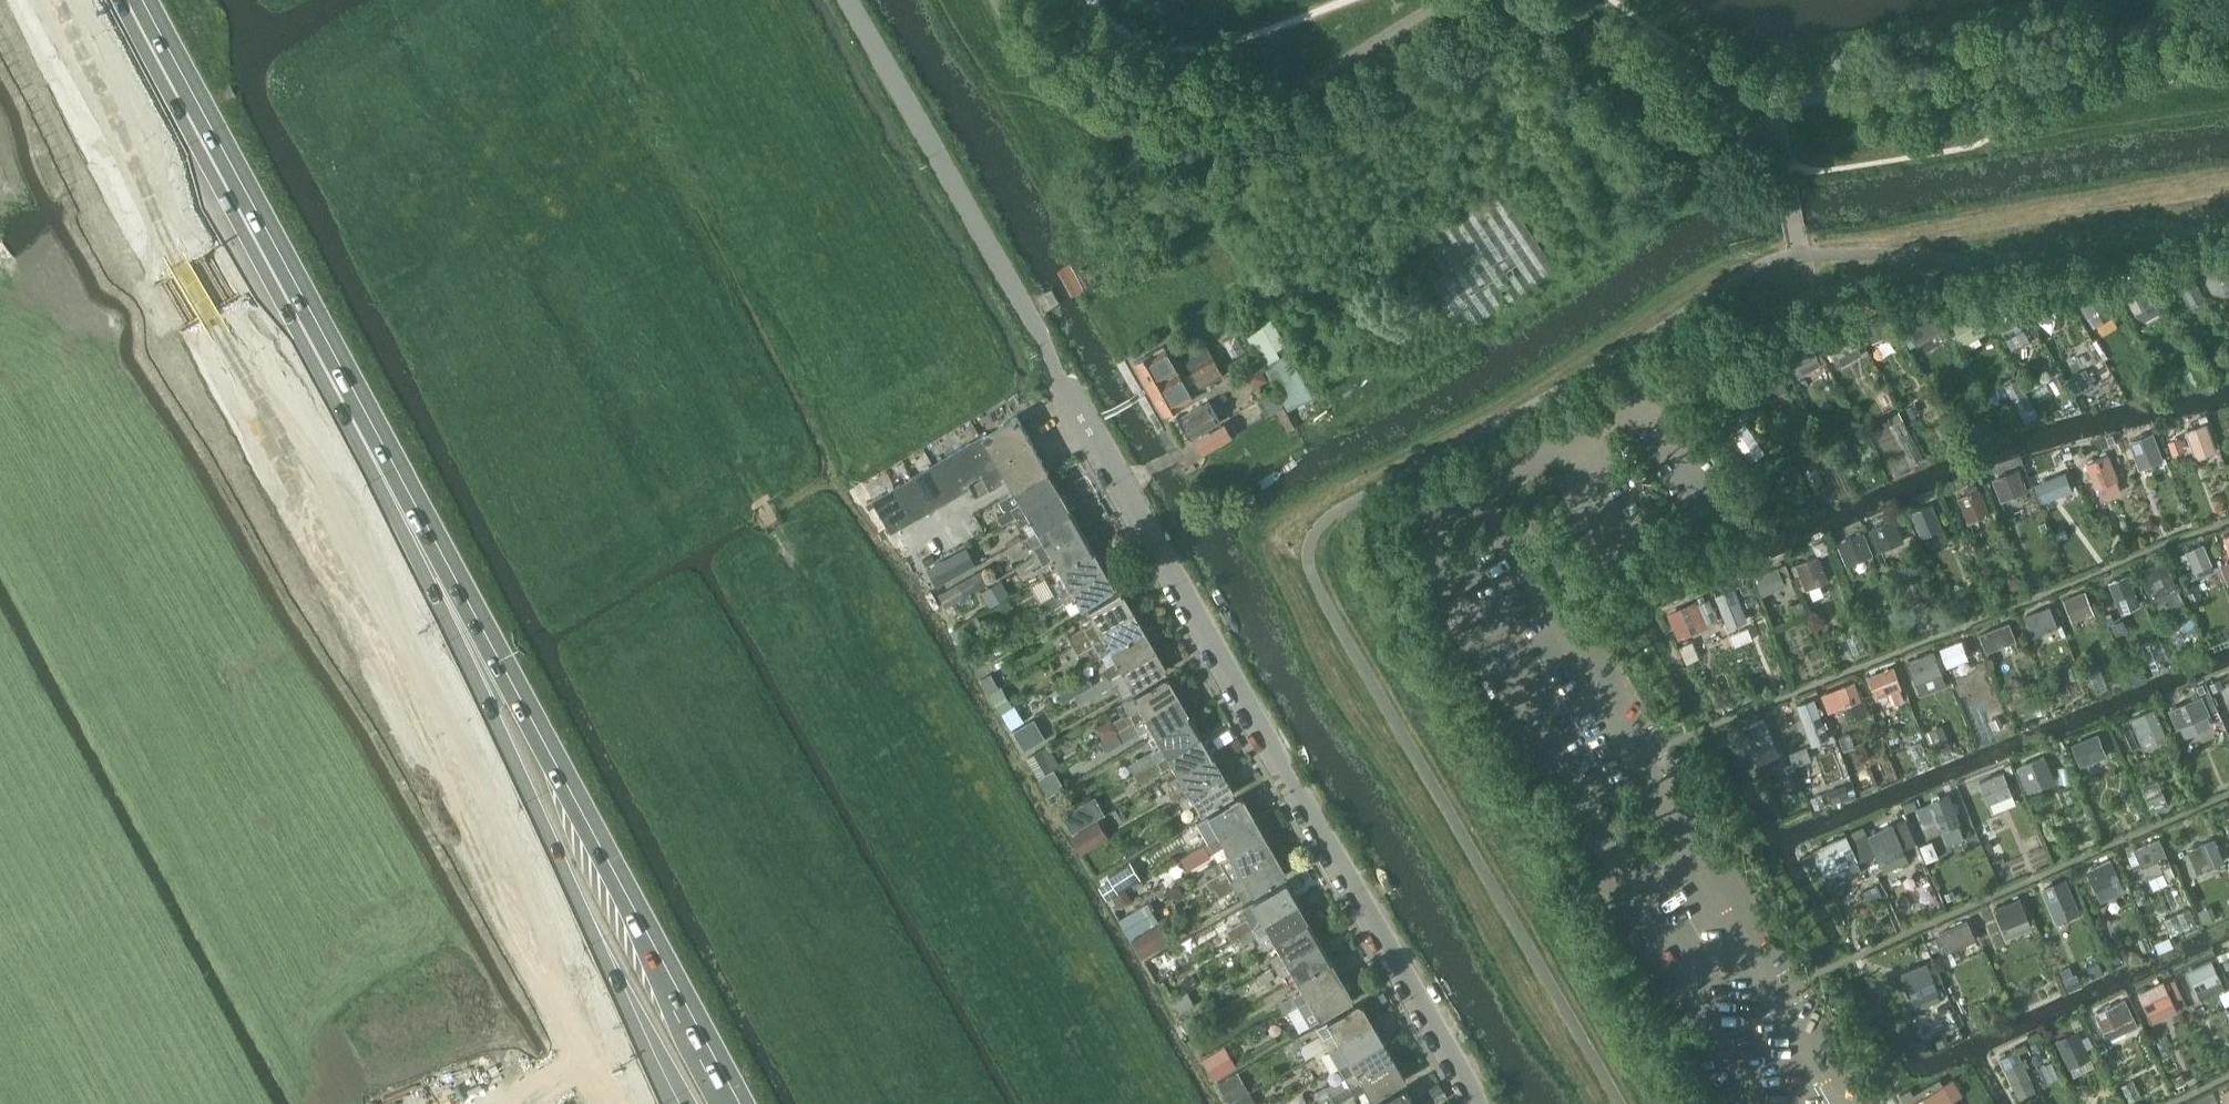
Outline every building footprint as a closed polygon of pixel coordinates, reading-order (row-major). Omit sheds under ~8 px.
[(1557,269),(1498,180),(1403,242),(1462,331),(1557,269)] [(2207,282),(2213,293),(2228,284),(2228,263),(2222,261),(2221,263),(2210,269),(2207,282)] [(2189,269),(2168,281),(2175,294),(2182,290),(2191,306),(2205,298),(2189,269)] [(2070,275),(2063,276),(2066,292),(2073,291),(2070,275)] [(2141,277),(2121,287),(2136,316),(2145,320),(2147,319),(2160,311),(2153,299),(2141,277)] [(2097,282),(2075,294),(2089,318),(2090,317),(2095,326),(2098,324),(2113,315),(2116,314),(2097,282)] [(2054,288),(2027,303),(2037,320),(2050,312),(2058,308),(2063,305),(2054,288)] [(1993,307),(1988,310),(1992,319),(1997,316),(2001,323),(2002,323),(2006,330),(2023,320),(2019,313),(2021,312),(2016,302),(2013,295),(2012,295),(2003,300),(1992,306),(1993,307)] [(1970,301),(1948,315),(1965,344),(1967,343),(1979,336),(1988,330),(1970,301)] [(1927,306),(1903,319),(1905,322),(1911,332),(1922,325),(1930,338),(1941,331),(1940,330),(1929,309),(1927,306)] [(1881,313),(1863,322),(1871,339),(1890,330),(1881,313)] [(1286,343),(1271,314),(1245,329),(1265,365),(1264,365),(1279,390),(1275,393),(1293,429),(1320,415),(1300,380),(1302,379),(1288,353),(1293,350),(1288,342),(1286,343)] [(1844,322),(1821,335),(1828,348),(1835,360),(1858,347),(1844,322)] [(1249,356),(1237,334),(1223,341),(1236,363),(1249,356)] [(1806,335),(1783,348),(1794,369),(1817,356),(1816,355),(1806,335)] [(1224,375),(1207,345),(1185,357),(1203,387),(1224,375)] [(1193,398),(1164,346),(1135,363),(1164,414),(1193,398)] [(1771,359),(1750,371),(1761,392),(1783,380),(1771,359)] [(1737,386),(1716,399),(1734,427),(1755,414),(1737,386)] [(1257,400),(1266,416),(1280,408),(1271,392),(1257,400)] [(1219,420),(1208,402),(1182,416),(1192,436),(1219,420)] [(1916,404),(1908,408),(1911,416),(1920,412),(1916,404)] [(1902,420),(1899,414),(1889,419),(1892,425),(1902,420)] [(996,464),(1033,443),(1017,415),(931,465),(953,502),(963,496),(961,492),(971,486),(969,482),(983,474),(988,482),(1001,474),(996,464)] [(2208,423),(2187,431),(2197,458),(2218,450),(2208,423)] [(2156,433),(2132,442),(2142,468),(2166,458),(2156,433)] [(2113,435),(2107,437),(2110,443),(2115,441),(2113,435)] [(1048,469),(1033,443),(996,464),(1001,474),(1006,481),(1009,479),(1015,489),(1048,469)] [(2070,443),(2061,446),(2063,452),(2066,451),(2071,449),(2070,443)] [(1937,455),(1933,446),(1925,450),(1929,458),(1937,455)] [(2109,454),(2088,463),(2098,487),(2099,487),(2104,498),(2122,491),(2117,479),(2119,479),(2109,454)] [(1751,462),(1743,466),(1747,474),(1755,469),(1751,462)] [(953,502),(931,465),(872,498),(892,530),(920,515),(926,526),(967,503),(963,496),(953,502)] [(1048,469),(1015,489),(999,498),(1006,510),(999,514),(1003,522),(1016,514),(1060,490),(1048,469)] [(2000,481),(1995,483),(2002,500),(2027,490),(2019,469),(1998,477),(2000,481)] [(2067,472),(2037,484),(2044,502),(2074,490),(2067,472)] [(1001,474),(988,482),(992,489),(1006,481),(1001,474)] [(1970,492),(1959,497),(1969,521),(1990,513),(1980,488),(1979,488),(1977,483),(1969,487),(1969,488),(1970,492)] [(1071,509),(1060,490),(1016,514),(1021,524),(1032,518),(1038,528),(1071,509)] [(1933,503),(1911,512),(1922,536),(1943,527),(1933,503)] [(1071,509),(1038,528),(1028,533),(1035,545),(1029,549),(1033,556),(1082,528),(1071,509)] [(1896,519),(1870,530),(1879,552),(1905,541),(1905,539),(1898,523),(1896,519)] [(1052,570),(1059,566),(1093,548),(1082,528),(1033,556),(1018,565),(1023,573),(1046,560),(1052,570)] [(2055,532),(2058,540),(2068,536),(2065,528),(2055,532)] [(1863,533),(1838,544),(1846,565),(1872,554),(1863,533)] [(976,560),(967,544),(928,566),(937,582),(976,560)] [(2187,552),(2181,555),(2183,559),(2189,573),(2195,571),(2195,572),(2212,565),(2213,564),(2204,544),(2187,552)] [(1061,591),(1104,567),(1093,548),(1059,566),(1066,578),(1057,583),(1061,591)] [(1818,556),(1796,565),(1806,589),(1828,580),(1819,557),(1818,556)] [(2166,560),(2141,572),(2146,582),(2151,592),(2154,598),(2156,604),(2164,600),(2180,592),(2179,590),(2180,590),(2183,588),(2179,580),(2176,581),(2176,580),(2174,576),(2177,574),(2174,568),(2171,570),(2166,560)] [(1777,567),(1754,577),(1762,595),(1785,585),(1783,582),(1783,581),(1790,578),(1785,565),(1778,568),(1777,567)] [(1104,567),(1061,591),(1044,601),(1050,611),(1067,602),(1072,611),(1116,587),(1104,567)] [(946,606),(955,601),(978,588),(971,575),(939,593),(946,606)] [(2128,575),(2110,582),(2122,612),(2140,604),(2128,575)] [(982,591),(990,606),(1010,595),(1001,580),(982,591)] [(1734,588),(1716,595),(1727,624),(1746,617),(1734,588)] [(1073,644),(1135,609),(1123,589),(1090,608),(1096,619),(1068,635),(1073,644)] [(2085,592),(2065,600),(2073,619),(2093,611),(2085,592)] [(1694,601),(1668,612),(1679,637),(1704,626),(1694,601)] [(1806,610),(1802,601),(1790,606),(1793,615),(1806,610)] [(2049,606),(2025,616),(2033,635),(2057,626),(2057,625),(2049,606)] [(1146,628),(1135,609),(1073,644),(1078,653),(1097,643),(1103,653),(1113,647),(1146,628)] [(967,642),(986,632),(976,615),(958,626),(959,627),(966,640),(967,642)] [(2124,621),(2114,625),(2118,635),(2128,631),(2124,621)] [(2009,623),(1980,634),(1987,651),(2016,639),(2009,623)] [(959,627),(953,631),(960,643),(966,640),(959,627)] [(1146,628),(1113,647),(1119,658),(1108,663),(1113,673),(1157,647),(1146,628)] [(1962,641),(1941,649),(1948,666),(1960,661),(1957,655),(1966,651),(1962,641)] [(1113,673),(1095,683),(1076,693),(1082,702),(1119,681),(1125,693),(1169,667),(1157,647),(1113,673)] [(1934,652),(1908,662),(1917,684),(1942,674),(1934,652)] [(1894,668),(1868,677),(1876,698),(1902,689),(1894,668)] [(982,678),(989,690),(998,685),(991,673),(982,678)] [(1057,704),(1076,693),(1095,683),(1089,674),(1052,695),(1057,704)] [(1120,729),(1179,694),(1167,675),(1124,700),(1130,710),(1114,719),(1120,729)] [(2220,679),(2210,684),(2214,691),(2224,686),(2220,679)] [(1855,681),(1824,694),(1830,710),(1843,705),(1845,704),(1851,720),(1870,712),(1864,698),(1862,699),(1855,681)] [(1013,702),(1001,683),(998,685),(989,690),(1000,710),(1013,702)] [(2203,684),(2198,686),(2201,693),(2206,691),(2203,684)] [(1902,691),(1895,693),(1899,706),(1907,703),(1902,691)] [(2204,695),(2171,709),(2179,726),(2182,725),(2183,726),(2187,736),(2213,725),(2209,715),(2208,713),(2211,712),(2218,709),(2210,692),(2204,695)] [(1179,694),(1120,729),(1116,732),(1122,742),(1142,731),(1147,739),(1149,738),(1190,713),(1179,694)] [(1815,698),(1798,705),(1813,745),(1830,738),(1815,698)] [(1023,718),(1014,703),(1001,710),(1010,725),(1023,718)] [(2155,709),(2134,719),(2145,744),(2167,735),(2155,709)] [(1190,713),(1149,738),(1155,748),(1128,763),(1134,773),(1201,733),(1190,713)] [(1120,729),(1114,719),(1112,717),(1096,726),(1104,739),(1116,732),(1120,729)] [(1766,718),(1743,727),(1753,752),(1775,743),(1766,718)] [(1025,750),(1044,739),(1034,722),(1015,733),(1025,750)] [(1944,724),(1929,730),(1939,755),(1954,749),(1944,724)] [(1104,739),(1101,741),(1107,751),(1122,742),(1116,732),(1104,739)] [(1212,752),(1201,733),(1134,773),(1139,782),(1173,762),(1179,772),(1212,752)] [(2098,734),(2073,744),(2081,764),(2106,754),(2098,734)] [(1060,764),(1049,745),(1027,757),(1039,777),(1060,764)] [(1212,752),(1179,772),(1184,782),(1155,799),(1160,808),(1181,797),(1224,771),(1212,752)] [(2045,756),(2019,767),(2026,784),(2040,778),(2043,785),(2055,779),(2045,756)] [(2010,764),(2005,766),(2008,773),(2014,771),(2010,764)] [(1235,791),(1224,771),(1181,797),(1187,807),(1197,801),(1202,810),(1235,791)] [(2003,772),(1980,781),(1992,811),(2015,801),(2003,772)] [(1836,790),(1828,793),(1833,804),(1840,801),(1836,790)] [(1209,840),(1253,814),(1241,793),(1209,812),(1215,824),(1204,830),(1209,840)] [(1949,794),(1931,801),(1941,829),(1942,830),(1943,830),(1948,843),(1964,837),(1958,823),(1960,822),(1949,794)] [(1084,802),(1063,814),(1070,825),(1073,831),(1093,820),(1084,802)] [(1265,834),(1253,814),(1209,840),(1214,849),(1225,843),(1232,854),(1265,834)] [(1110,836),(1098,819),(1074,833),(1085,851),(1110,836)] [(1893,824),(1868,836),(1877,855),(1885,872),(1910,861),(1905,849),(1894,825),(1893,824)] [(1265,834),(1232,854),(1238,864),(1212,880),(1217,889),(1277,854),(1265,834)] [(1846,834),(1813,850),(1824,874),(1825,874),(1831,886),(1863,871),(1859,863),(1849,841),(1846,834)] [(2204,856),(2194,861),(2199,872),(2217,864),(2219,869),(2228,865),(2226,860),(2218,842),(2219,841),(2218,839),(2217,839),(2216,838),(2199,846),(2204,856)] [(2160,839),(2136,850),(2143,866),(2148,878),(2164,871),(2167,877),(2175,874),(2160,839)] [(1209,852),(1214,849),(1209,840),(1180,856),(1188,869),(1211,856),(1209,852)] [(1287,872),(1277,854),(1217,889),(1222,898),(1241,887),(1246,896),(1287,872)] [(2113,860),(2090,870),(2103,901),(2126,891),(2113,860)] [(1137,877),(1128,861),(1108,873),(1117,889),(1137,877)] [(1238,935),(1298,900),(1285,878),(1241,903),(1248,915),(1225,928),(1231,939),(1238,935)] [(2068,879),(2044,889),(2055,914),(2078,904),(2070,884),(2073,882),(2071,878),(2068,879)] [(2136,889),(2136,893),(2140,896),(2144,894),(2145,890),(2143,886),(2136,889)] [(1133,899),(1127,888),(1115,894),(1122,906),(1133,899)] [(1952,891),(1945,893),(1948,899),(1954,896),(1952,891)] [(2020,898),(1996,908),(2004,928),(2028,918),(2020,898)] [(1309,920),(1298,900),(1238,935),(1244,945),(1269,930),(1275,940),(1309,920)] [(1130,937),(1151,925),(1140,906),(1119,919),(1130,937)] [(2216,916),(2213,908),(2200,914),(2204,922),(2216,916)] [(1309,920),(1275,940),(1281,949),(1271,955),(1276,964),(1320,939),(1309,920)] [(1968,922),(1939,934),(1947,953),(1948,952),(1975,940),(1976,940),(1968,922)] [(1156,938),(1151,928),(1137,936),(1145,950),(1154,945),(1152,941),(1156,938)] [(1320,939),(1276,964),(1287,983),(1297,977),(1331,958),(1320,939)] [(2115,949),(2109,951),(2114,963),(2121,960),(2116,949),(2115,949)] [(2223,953),(2216,956),(2218,962),(2221,960),(2225,959),(2223,953)] [(2221,960),(2225,969),(2228,967),(2228,957),(2225,959),(2221,960)] [(1298,1003),(1342,977),(1331,958),(1297,977),(1303,987),(1277,1002),(1283,1012),(1298,1003)] [(2211,960),(2189,971),(2198,991),(2220,981),(2221,981),(2211,960)] [(1927,963),(1902,973),(1913,1001),(1917,1010),(1941,1000),(1937,990),(1930,970),(1927,963)] [(1253,977),(1258,985),(1274,976),(1269,968),(1253,977)] [(2064,980),(2069,991),(2082,986),(2077,975),(2074,976),(2064,980)] [(1309,1022),(1353,997),(1342,977),(1298,1003),(1309,1022)] [(2162,982),(2138,993),(2148,1014),(2172,1002),(2162,982)] [(1188,989),(1173,997),(1181,1012),(1196,1004),(1188,989)] [(2097,1012),(2096,1013),(2104,1030),(2133,1016),(2125,999),(2099,1011),(2098,1009),(2096,1010),(2097,1012)] [(1315,1054),(1372,1020),(1361,1001),(1328,1020),(1329,1022),(1319,1027),(1322,1032),(1302,1044),(1300,1049),(1306,1059),(1315,1054)] [(1186,1017),(1182,1020),(1188,1030),(1192,1027),(1199,1023),(1199,1018),(1193,1014),(1186,1017)] [(1372,1020),(1315,1054),(1320,1062),(1333,1055),(1339,1066),(1383,1039),(1372,1020)] [(2078,1029),(2058,1039),(2071,1064),(2090,1054),(2086,1046),(2091,1043),(2086,1033),(2081,1036),(2078,1029)] [(1265,1048),(1279,1040),(1275,1032),(1261,1040),(1265,1048)] [(1383,1039),(1339,1066),(1344,1075),(1326,1085),(1332,1095),(1394,1058),(1383,1039)] [(2040,1039),(2032,1043),(2036,1051),(2043,1047),(2040,1039)] [(2104,1042),(2099,1044),(2102,1051),(2107,1048),(2104,1042)] [(1215,1079),(1237,1065),(1225,1045),(1202,1059),(1215,1079)] [(2002,1060),(2001,1060),(2002,1063),(2003,1062),(2014,1085),(2031,1077),(2026,1065),(2022,1058),(2018,1049),(2017,1048),(2016,1049),(2017,1050),(2001,1057),(2002,1060)] [(1394,1058),(1332,1095),(1337,1103),(1338,1103),(1368,1087),(1374,1097),(1406,1078),(1394,1058)] [(1229,1101),(1249,1090),(1237,1069),(1217,1081),(1229,1101)] [(2183,1073),(2174,1077),(2178,1085),(2187,1081),(2183,1073)] [(1954,1101),(1963,1095),(1954,1078),(1942,1085),(1938,1078),(1920,1088),(1925,1095),(1910,1103),(1956,1103),(1954,1101)] [(1439,1082),(1429,1087),(1434,1095),(1443,1090),(1439,1082)] [(1405,1086),(1373,1103),(1415,1103),(1405,1086)] [(1925,1095),(1920,1088),(1914,1092),(1911,1088),(1907,1090),(1900,1095),(1903,1100),(1905,1103),(1910,1103),(1925,1095)] [(1229,1101),(1231,1103),(1257,1103),(1249,1090),(1229,1101)]
